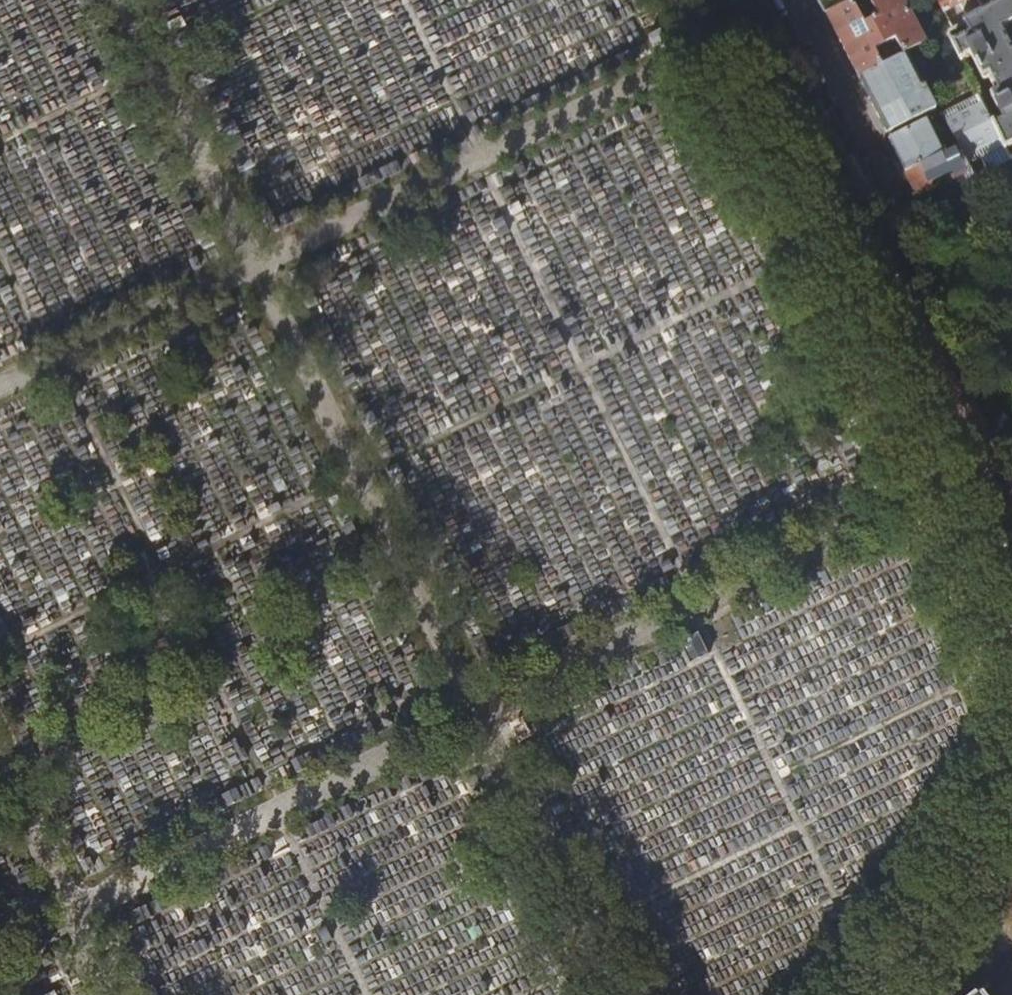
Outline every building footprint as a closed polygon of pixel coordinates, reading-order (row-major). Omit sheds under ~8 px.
[(825,15),(850,2),(854,0),(817,0),(825,15)] [(901,0),(867,0),(876,17),(862,24),(850,2),(825,15),(841,46),(858,78),(881,66),(872,50),(893,40),(901,56),(906,53),(924,44),(901,0)] [(944,12),(967,0),(937,0),(944,12)] [(1005,2),(964,23),(969,34),(952,43),(961,59),(970,54),(982,78),(989,75),(996,90),(990,93),(1002,119),(992,124),(1004,149),(1011,145),(1011,47),(1003,29),(1011,24),(1011,0),(1009,0),(1005,2)] [(906,53),(901,56),(881,66),(858,78),(859,81),(886,133),(934,108),(906,53)] [(1010,160),(1004,149),(992,124),(978,95),(941,113),(976,177),(1010,160)] [(889,139),(906,172),(943,153),(927,120),(889,139)] [(943,153),(906,172),(915,188),(935,178),(934,176),(951,168),(956,177),(966,171),(955,147),(943,153)]
